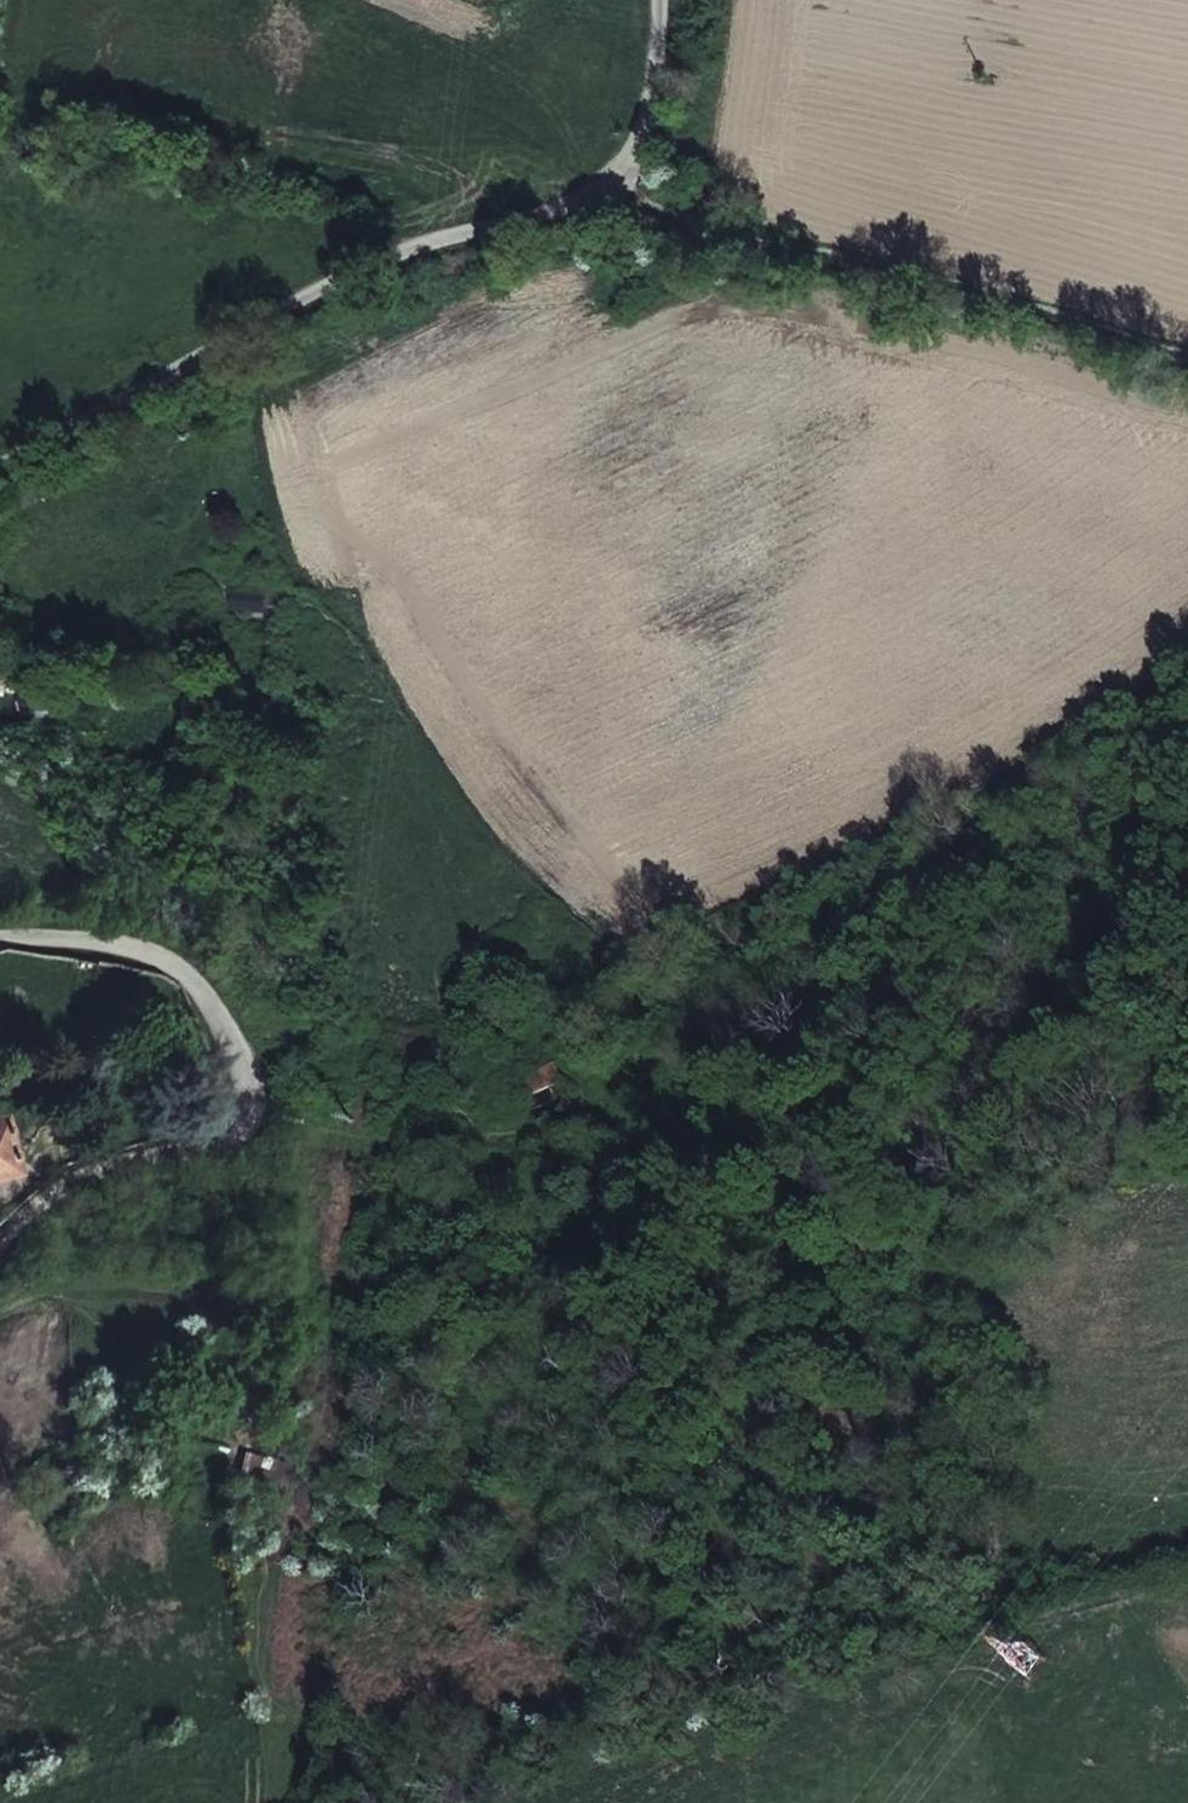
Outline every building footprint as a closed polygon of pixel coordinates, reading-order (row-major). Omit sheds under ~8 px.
[(266,591),(232,589),(231,607),(245,608),(265,610),(266,591)] [(287,593),(266,591),(265,610),(286,611),(287,593)] [(286,611),(265,610),(245,608),(244,620),(284,623),(286,611)] [(532,1076),(569,1065),(562,1044),(526,1056),(532,1076)]
